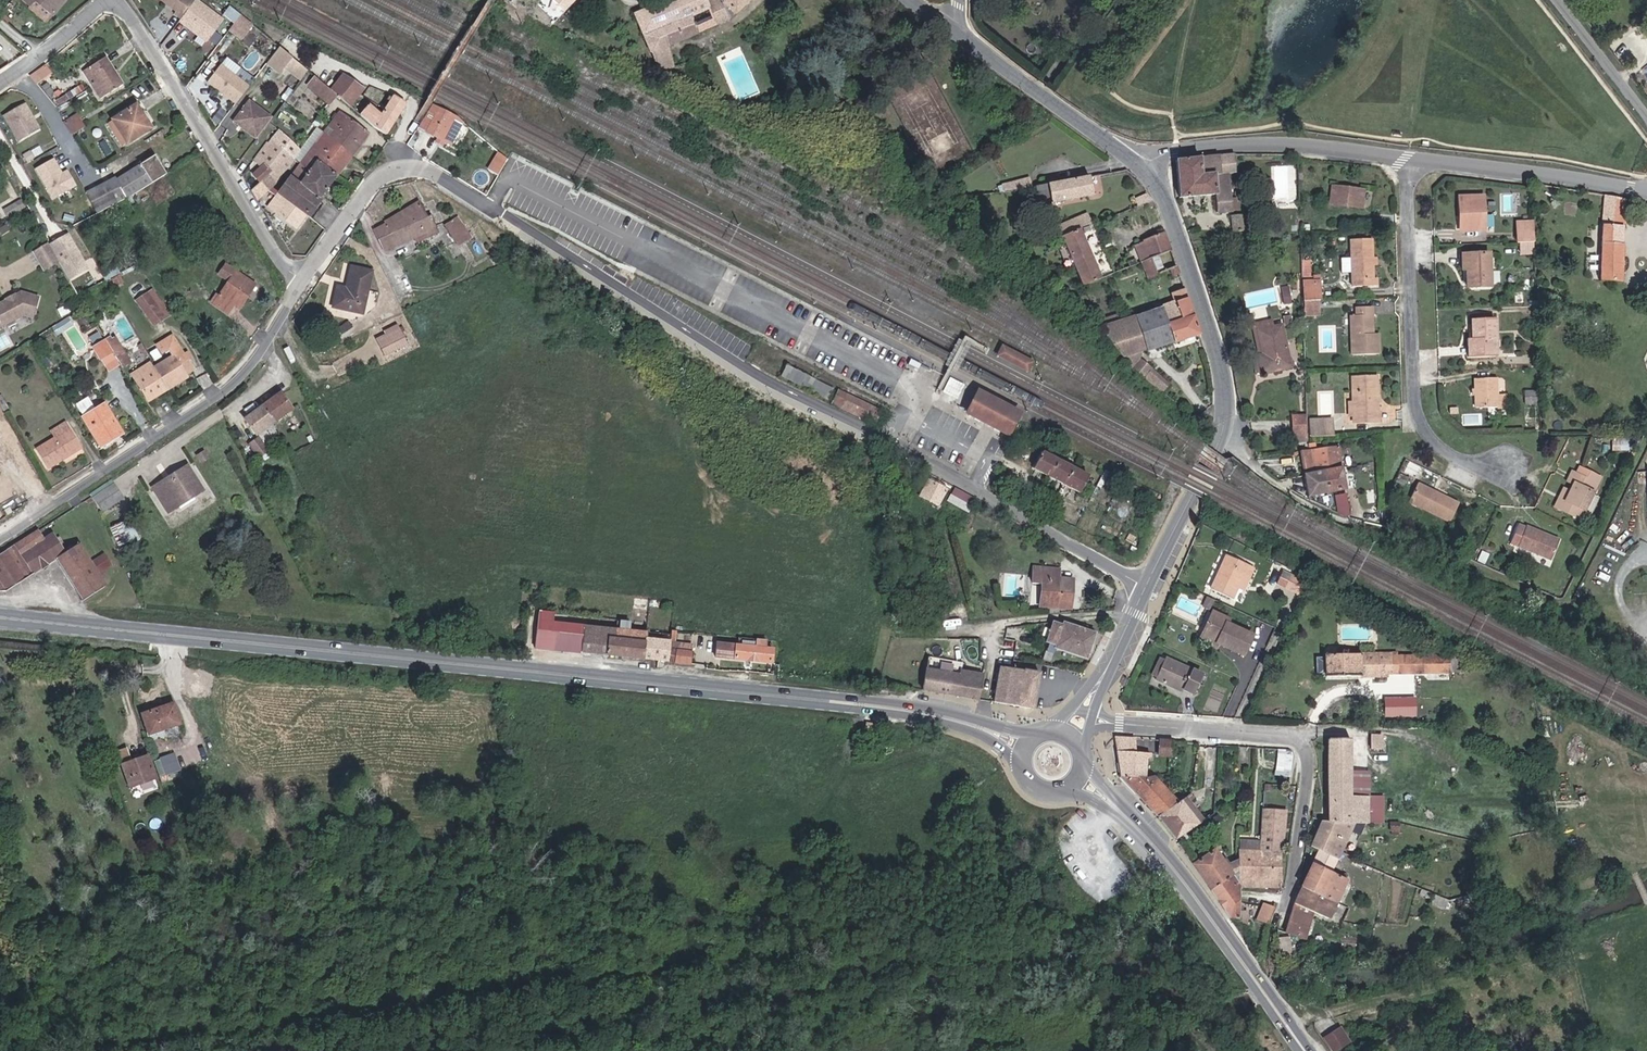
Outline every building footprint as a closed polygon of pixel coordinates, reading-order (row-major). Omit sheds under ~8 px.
[(30,6),(34,1),(53,17),(67,0),(23,0),(30,6)] [(186,18),(201,0),(164,0),(186,18)] [(214,39),(228,21),(201,0),(186,18),(186,19),(185,20),(198,29),(199,28),(202,31),(201,32),(213,41),(214,40),(214,39)] [(644,10),(670,69),(674,67),(673,63),(682,63),(683,63),(674,42),(739,15),(752,0),(666,0),(644,10)] [(255,25),(244,17),(235,28),(247,37),(255,25)] [(280,74),(286,68),(300,81),(310,70),(284,45),(267,62),(280,74)] [(110,53),(92,64),(93,64),(111,91),(112,92),(128,82),(110,53)] [(51,61),(35,74),(44,82),(53,75),(58,71),(51,61)] [(211,80),(241,103),(254,85),(224,63),(211,80)] [(93,64),(92,64),(86,69),(105,97),(112,92),(111,91),(93,64)] [(340,90),(337,87),(313,66),(303,82),(329,104),(340,90)] [(345,78),(361,92),(369,83),(352,69),(345,78)] [(361,92),(345,78),(337,87),(340,90),(350,97),(354,101),(361,92)] [(50,87),(55,93),(60,87),(54,79),(47,85),(50,87)] [(367,111),(390,131),(411,102),(398,94),(384,111),(374,103),(367,111)] [(138,97),(119,110),(111,115),(125,139),(133,134),(134,136),(150,126),(141,110),(145,108),(141,101),(138,97)] [(274,116),(249,99),(231,123),(256,141),(274,116)] [(40,130),(25,103),(2,116),(16,143),(40,130)] [(438,106),(435,110),(433,112),(441,116),(432,135),(456,146),(468,123),(455,114),(455,113),(443,107),(438,106)] [(328,130),(355,154),(373,132),(345,111),(328,130)] [(70,119),(77,129),(88,122),(82,112),(70,119)] [(319,159),(339,175),(355,154),(328,130),(306,159),(314,165),(315,163),(319,159)] [(299,152),(303,156),(306,151),(287,134),(282,140),(278,137),(275,141),(272,139),(258,155),(272,169),(276,172),(280,175),(299,152)] [(498,150),(488,168),(500,174),(509,156),(498,150)] [(270,172),(264,180),(266,182),(269,184),(275,188),(303,156),(299,152),(280,175),(276,172),(272,169),(270,172)] [(153,155),(119,176),(130,194),(133,193),(151,182),(152,182),(164,174),(165,173),(153,155)] [(1214,211),(1228,211),(1227,173),(1233,172),(1233,155),(1173,158),(1175,196),(1213,195),(1214,211)] [(54,159),(36,169),(52,198),(71,188),(75,185),(67,170),(62,172),(54,159)] [(306,159),(279,192),(282,193),(285,194),(296,202),(309,213),(339,175),(319,159),(315,163),(314,165),(306,159)] [(115,204),(130,194),(119,176),(118,174),(94,185),(103,200),(108,208),(111,206),(115,204)] [(1053,182),(1056,200),(1097,193),(1095,175),(1053,182)] [(1003,183),(1005,191),(1033,184),(1031,176),(1003,183)] [(266,182),(264,180),(257,187),(265,200),(275,188),(269,184),(266,182)] [(1044,203),(1056,200),(1053,182),(1034,185),(1036,191),(1041,192),(1044,203)] [(103,200),(94,185),(84,191),(97,214),(105,210),(108,208),(103,200)] [(1359,190),(1330,186),(1328,204),(1357,208),(1359,190)] [(282,193),(279,192),(272,202),(280,209),(278,212),(299,227),(309,213),(296,202),(285,194),(282,193)] [(1141,206),(1158,200),(1155,194),(1138,199),(1141,206)] [(1622,198),(1604,195),(1602,233),(1599,280),(1619,280),(1621,225),(1622,198)] [(1462,215),(1463,228),(1482,228),(1480,197),(1457,197),(1458,215),(1462,215)] [(25,198),(7,209),(11,216),(29,206),(25,198)] [(439,219),(436,213),(428,215),(426,211),(420,199),(375,222),(386,242),(415,227),(419,232),(429,227),(429,225),(439,219)] [(1066,235),(1091,225),(1098,222),(1092,208),(1078,213),(1074,204),(1057,211),(1066,235)] [(1229,216),(1229,225),(1229,231),(1239,230),(1239,214),(1229,216)] [(469,240),(459,218),(450,223),(461,244),(469,240)] [(1515,221),(1516,242),(1533,241),(1532,221),(1515,221)] [(1081,271),(1086,284),(1110,275),(1091,225),(1066,235),(1081,271)] [(1158,257),(1175,250),(1169,233),(1150,240),(1153,249),(1137,255),(1139,264),(1158,257)] [(37,247),(48,267),(62,259),(52,239),(37,247)] [(1349,287),(1355,287),(1355,280),(1370,280),(1368,239),(1347,239),(1349,287)] [(1175,250),(1158,257),(1163,267),(1179,261),(1175,250)] [(1486,251),(1458,252),(1459,267),(1463,267),(1463,276),(1467,277),(1467,285),(1487,285),(1486,251)] [(1302,277),(1312,277),(1311,258),(1302,258),(1302,277)] [(257,279),(228,260),(222,269),(233,276),(223,291),(220,290),(217,294),(220,297),(218,300),(230,307),(240,294),(245,297),(257,279)] [(111,277),(106,269),(101,261),(99,262),(94,266),(103,282),(111,277)] [(118,262),(106,269),(111,277),(122,270),(118,262)] [(368,268),(349,262),(343,280),(338,280),(331,302),(356,309),(368,268)] [(1102,325),(1130,374),(1173,403),(1179,394),(1139,354),(1202,334),(1186,283),(1172,288),(1175,300),(1102,325)] [(8,297),(0,300),(0,324),(8,320),(8,318),(13,315),(14,317),(26,311),(34,313),(40,293),(24,288),(18,292),(17,295),(11,298),(8,297)] [(148,311),(158,304),(149,292),(139,299),(148,311)] [(1288,305),(1286,297),(1279,299),(1281,307),(1288,305)] [(1314,300),(1299,301),(1299,306),(1299,317),(1314,317),(1314,300)] [(158,304),(148,311),(155,322),(166,315),(158,304)] [(1375,336),(1369,336),(1364,336),(1364,317),(1369,317),(1368,309),(1353,309),(1353,317),(1348,317),(1348,356),(1375,355),(1375,336)] [(1492,318),(1471,319),(1471,327),(1467,327),(1468,337),(1465,338),(1466,355),(1493,354),(1492,318)] [(391,326),(392,330),(404,324),(403,320),(391,326)] [(404,324),(392,330),(382,335),(390,350),(412,339),(404,324)] [(1255,335),(1272,331),(1270,325),(1269,325),(1249,331),(1256,360),(1262,358),(1255,335)] [(1262,358),(1256,360),(1262,379),(1291,370),(1280,329),(1272,331),(1255,335),(1262,358)] [(113,346),(118,355),(121,354),(122,357),(127,354),(118,337),(114,339),(112,335),(108,337),(108,338),(110,341),(113,346)] [(163,351),(169,348),(171,347),(178,342),(173,335),(158,343),(163,351)] [(101,358),(113,351),(106,338),(94,345),(101,358)] [(167,384),(168,384),(182,376),(194,369),(178,342),(171,347),(169,348),(174,356),(156,366),(157,368),(165,380),(167,384)] [(1035,362),(1002,345),(996,358),(1028,374),(1035,362)] [(120,363),(113,351),(101,358),(108,369),(120,363)] [(119,359),(123,366),(132,361),(127,354),(122,357),(121,354),(118,355),(119,359)] [(142,390),(144,398),(168,384),(167,384),(165,380),(157,368),(156,366),(155,362),(154,360),(146,365),(148,369),(135,377),(142,390)] [(838,387),(794,363),(789,374),(833,396),(838,387)] [(1494,373),(1471,374),(1473,404),(1495,403),(1495,404),(1505,404),(1504,390),(1495,390),(1494,373)] [(168,384),(170,389),(184,380),(182,376),(168,384)] [(950,378),(947,386),(962,393),(966,386),(950,378)] [(1349,379),(1350,404),(1351,417),(1351,424),(1373,423),(1372,413),(1374,413),(1373,378),(1349,379)] [(147,402),(170,389),(168,384),(144,398),(147,402)] [(886,410),(845,392),(840,403),(881,421),(886,410)] [(964,416),(1008,440),(1023,413),(977,392),(964,416)] [(269,407),(251,418),(260,432),(295,409),(285,396),(269,407)] [(85,416),(87,415),(96,409),(90,397),(78,404),(85,416)] [(96,409),(87,415),(104,444),(123,433),(106,404),(96,409)] [(1289,432),(1302,431),(1302,417),(1288,417),(1289,432)] [(1327,422),(1304,422),(1305,439),(1327,438),(1327,422)] [(52,439),(68,430),(65,423),(48,432),(52,439)] [(68,430),(52,439),(35,449),(47,469),(81,448),(70,429),(68,430)] [(269,446),(260,432),(250,439),(259,453),(269,446)] [(1629,441),(1612,441),(1612,449),(1628,450),(1629,441)] [(1303,451),(1295,452),(1303,496),(1341,490),(1338,477),(1332,447),(1312,450),(1303,451)] [(1090,477),(1043,452),(1033,472),(1080,497),(1090,477)] [(201,487),(203,485),(187,462),(150,486),(166,509),(201,487)] [(1584,479),(1587,472),(1579,468),(1576,475),(1584,479)] [(1566,498),(1560,510),(1573,516),(1577,508),(1584,511),(1599,478),(1587,472),(1584,479),(1576,475),(1571,472),(1567,481),(1573,484),(1569,493),(1562,490),(1560,495),(1566,498)] [(951,488),(931,477),(919,499),(940,511),(944,501),(969,515),(976,501),(951,488)] [(90,496),(98,514),(123,498),(113,480),(90,496)] [(1454,504),(1413,485),(1404,506),(1445,525),(1454,504)] [(1335,515),(1338,517),(1345,515),(1341,494),(1331,496),(1335,515)] [(1566,498),(1560,495),(1554,507),(1560,510),(1566,498)] [(118,522),(130,539),(136,535),(134,531),(125,518),(118,522)] [(130,539),(118,522),(109,528),(118,543),(120,546),(130,539)] [(1521,529),(1514,526),(1507,545),(1547,561),(1555,542),(1522,528),(1521,529)] [(68,556),(67,552),(55,535),(47,540),(44,538),(41,533),(21,545),(0,558),(0,591),(12,592),(61,561),(68,556)] [(110,586),(107,582),(92,560),(82,547),(68,556),(61,561),(87,600),(110,586)] [(104,553),(115,576),(121,572),(107,551),(104,553)] [(92,560),(107,582),(115,576),(104,553),(92,560)] [(1251,568),(1230,558),(1214,592),(1232,600),(1242,577),(1247,578),(1251,568)] [(1054,585),(1053,607),(1073,609),(1074,579),(1061,578),(1061,568),(1036,568),(1036,584),(1046,585),(1054,585)] [(1228,627),(1229,625),(1214,618),(1205,636),(1220,643),(1219,648),(1245,660),(1253,639),(1228,627)] [(1098,633),(1066,621),(1065,626),(1056,625),(1051,649),(1088,659),(1098,633)] [(656,634),(591,627),(589,653),(673,661),(674,652),(674,639),(656,638),(656,634)] [(1220,643),(1205,636),(1203,641),(1219,648),(1220,643)] [(757,638),(756,645),(769,647),(770,639),(757,638)] [(933,642),(931,658),(943,661),(946,645),(933,642)] [(769,647),(756,645),(755,647),(721,644),(720,657),(777,662),(777,649),(769,647)] [(674,652),(673,661),(695,663),(694,654),(674,652)] [(1390,659),(1329,660),(1329,665),(1330,683),(1334,683),(1390,683),(1390,680),(1452,680),(1452,679),(1451,663),(1400,663),(1390,663),(1390,659)] [(1203,677),(1166,661),(1157,685),(1183,697),(1185,694),(1195,698),(1203,677)] [(1040,670),(1001,665),(993,703),(1033,709),(1040,670)] [(1319,665),(1319,683),(1330,683),(1329,665),(1319,665)] [(924,691),(982,701),(986,679),(929,668),(924,691)] [(1129,693),(1133,683),(1128,681),(1124,691),(1129,693)] [(146,716),(154,736),(181,726),(173,706),(146,716)] [(1387,737),(1377,738),(1377,750),(1387,750),(1387,737)] [(1120,757),(1138,757),(1138,743),(1119,741),(1119,751),(1120,757)] [(1343,826),(1359,826),(1373,826),(1373,823),(1373,802),(1372,799),(1356,798),(1356,743),(1335,743),(1336,826),(1337,826),(1343,826)] [(1174,761),(1175,745),(1162,745),(1162,760),(1174,761)] [(1294,750),(1278,749),(1276,774),(1292,776),(1294,750)] [(120,754),(132,789),(157,779),(150,758),(135,764),(130,751),(120,754)] [(176,754),(162,759),(168,774),(181,769),(176,754)] [(1121,778),(1148,778),(1148,758),(1138,757),(1120,757),(1121,778)] [(1159,777),(1148,778),(1121,778),(1133,791),(1158,820),(1180,804),(1159,777)] [(1065,798),(1059,794),(1057,799),(1062,802),(1065,798)] [(1177,841),(1205,824),(1190,805),(1194,800),(1192,796),(1180,804),(1158,820),(1177,841)] [(125,803),(130,814),(140,810),(136,799),(125,803)] [(1373,802),(1373,823),(1382,823),(1383,802),(1373,802)] [(1264,853),(1286,855),(1288,822),(1282,822),(1282,817),(1274,817),(1273,820),(1267,820),(1264,847),(1264,853)] [(1327,826),(1316,850),(1321,853),(1328,856),(1339,861),(1341,861),(1345,855),(1359,826),(1343,826),(1337,826),(1336,826),(1335,828),(1327,826)] [(1243,868),(1243,856),(1230,865),(1219,849),(1216,851),(1197,868),(1213,891),(1243,868)] [(1243,856),(1243,868),(1245,885),(1257,886),(1285,888),(1286,855),(1264,853),(1243,851),(1243,856)] [(1307,889),(1336,903),(1348,880),(1343,877),(1338,879),(1334,875),(1341,861),(1339,861),(1328,856),(1321,853),(1310,882),(1307,889)] [(1243,868),(1213,891),(1233,918),(1240,915),(1240,920),(1250,920),(1251,910),(1244,909),(1242,908),(1244,896),(1245,885),(1243,868)] [(1336,903),(1307,889),(1306,892),(1300,906),(1299,908),(1295,920),(1293,926),(1290,937),(1297,939),(1309,916),(1313,918),(1316,914),(1329,918),(1336,903)] [(1263,901),(1257,919),(1270,923),(1276,905),(1263,901)] [(1331,1043),(1337,1050),(1347,1050),(1355,1046),(1347,1034),(1331,1043)]
